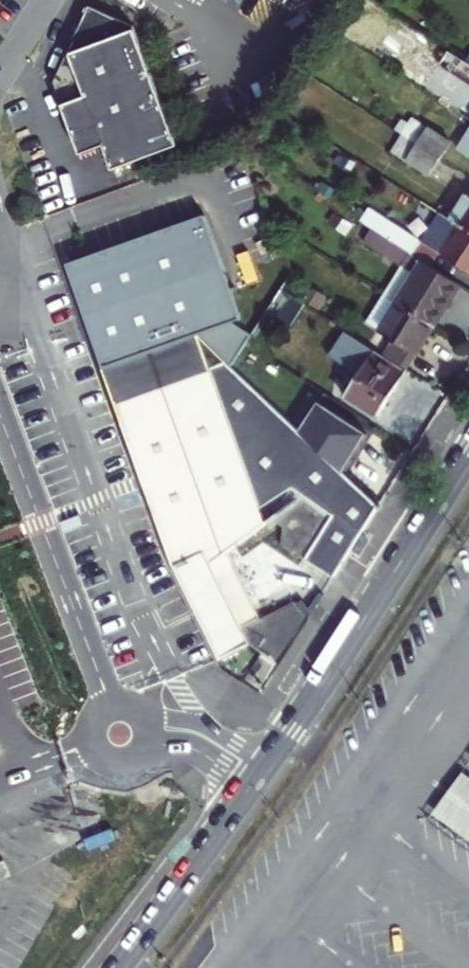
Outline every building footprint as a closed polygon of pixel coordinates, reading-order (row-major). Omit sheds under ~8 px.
[(114,169),(180,144),(136,25),(91,5),(55,81),(82,153),(105,144),(114,169)] [(455,53),(449,62),(459,68),(456,74),(468,83),(468,62),(455,53)] [(417,118),(406,133),(441,156),(452,140),(417,118)] [(441,156),(406,133),(396,150),(430,172),(441,156)] [(468,190),(451,218),(458,222),(468,229),(468,190)] [(451,218),(436,208),(417,235),(440,250),(458,222),(451,218)] [(65,264),(174,563),(226,543),(269,521),(264,507),(296,487),(334,513),(306,558),(334,576),(380,504),(235,366),(252,337),(228,323),(237,319),(204,218),(65,264)] [(380,233),(406,250),(416,237),(389,219),(380,233)] [(458,222),(440,250),(468,269),(468,229),(458,222)] [(380,233),(374,229),(366,242),(372,245),(380,233)] [(430,265),(406,250),(380,233),(372,245),(401,264),(383,293),(395,302),(433,326),(460,284),(430,265)] [(416,237),(406,250),(430,265),(440,250),(417,235),(416,237)] [(406,367),(433,326),(395,302),(383,293),(364,322),(391,339),(383,352),(406,367)] [(291,324),(304,303),(291,295),(277,316),(291,324)] [(406,371),(344,332),(331,353),(360,372),(344,396),(376,417),(406,371)] [(226,543),(174,563),(221,659),(224,667),(262,691),(308,618),(293,590),(258,607),(226,543)] [(458,778),(428,819),(468,848),(468,786),(458,778)]
